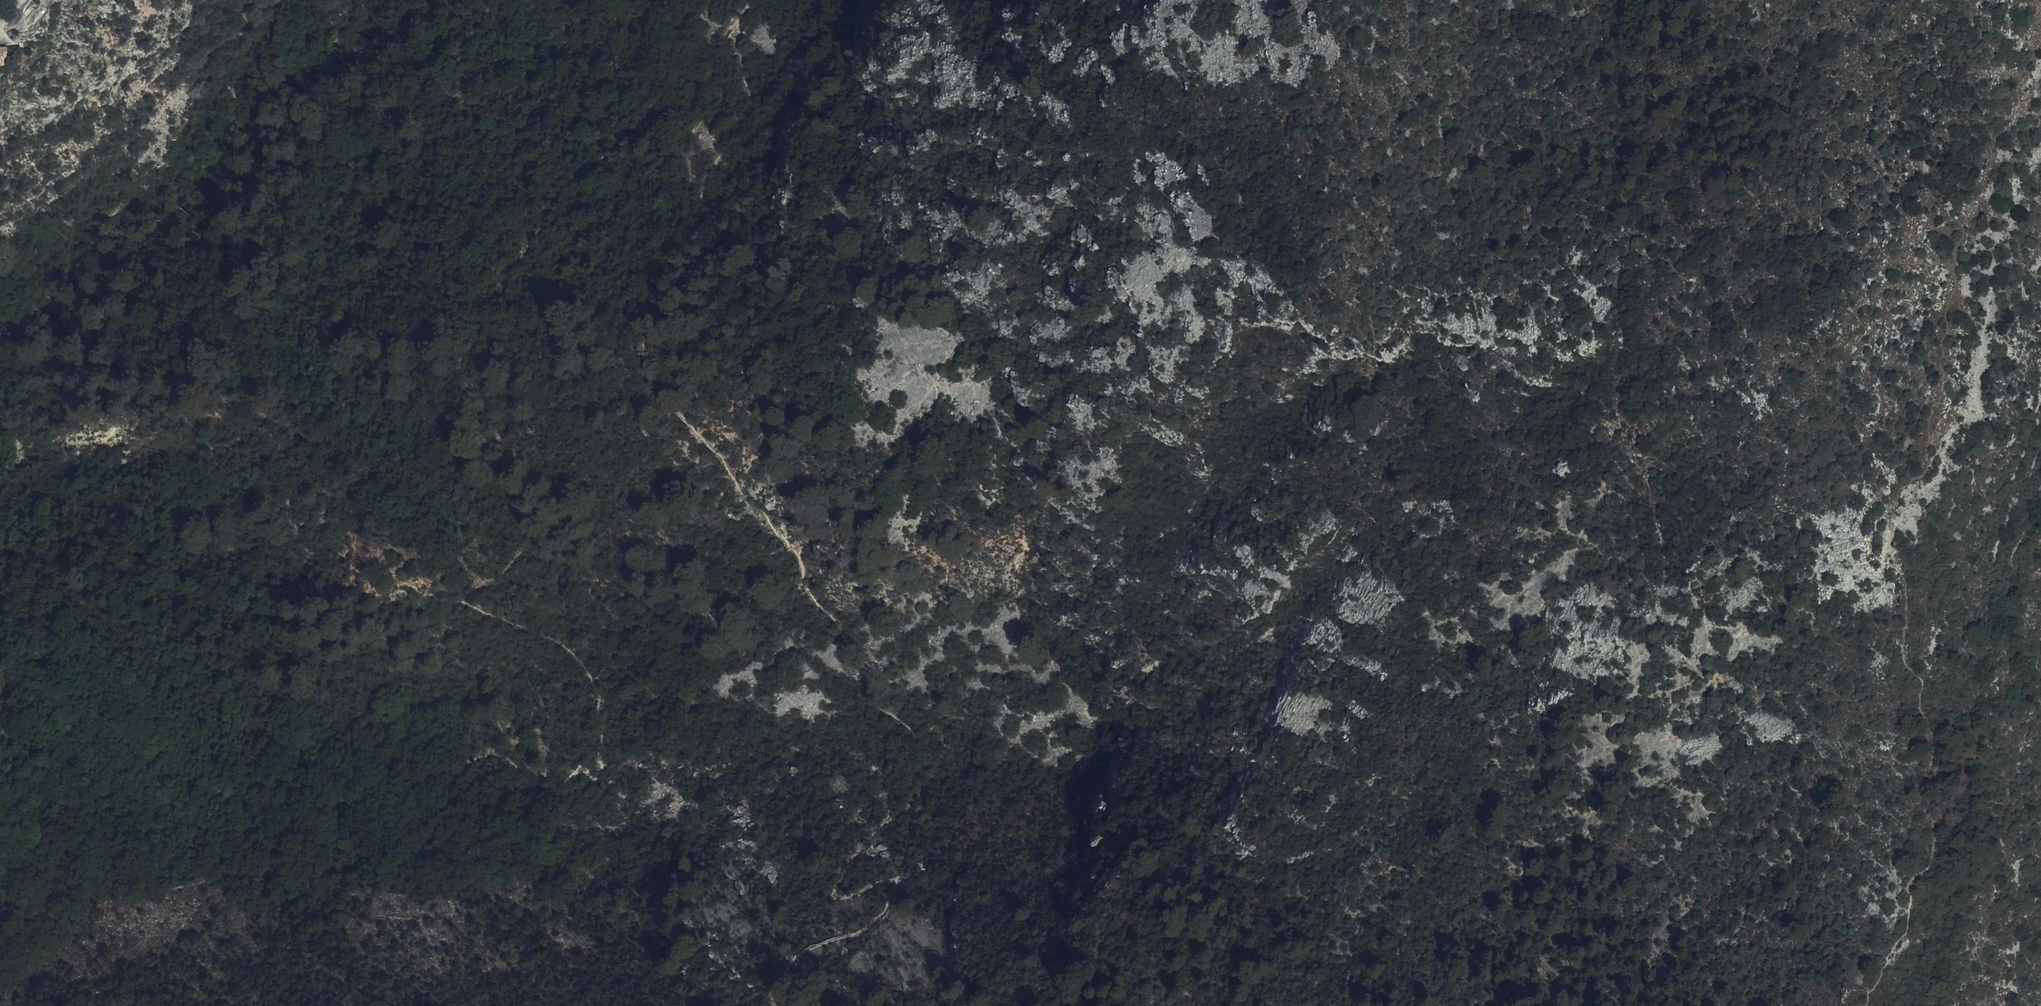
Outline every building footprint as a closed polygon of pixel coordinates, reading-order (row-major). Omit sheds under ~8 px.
[(487,576),(481,570),(475,576),(481,582),(487,576)]
